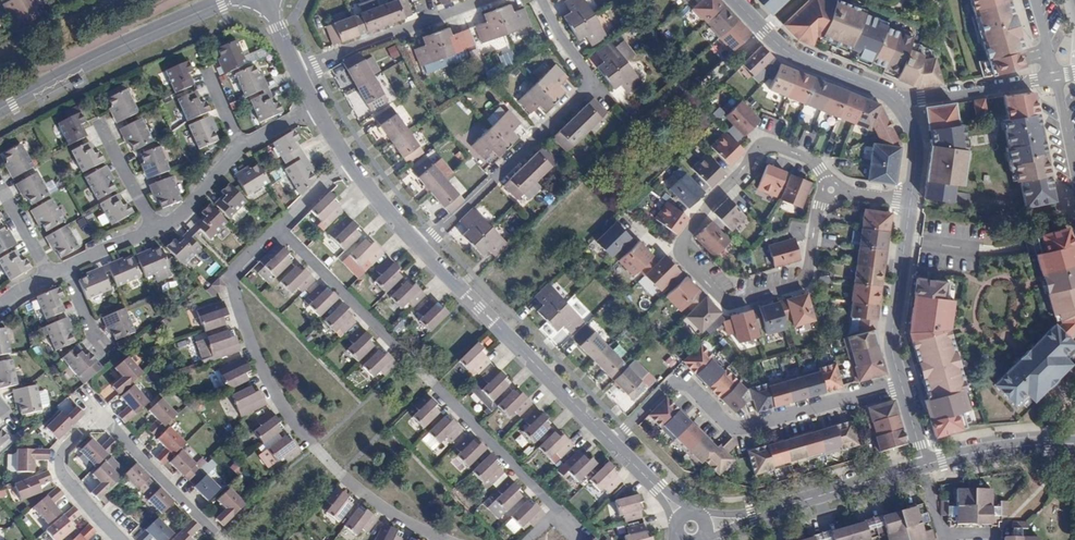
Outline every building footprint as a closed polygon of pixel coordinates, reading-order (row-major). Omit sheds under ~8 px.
[(4,4),(7,11),(13,9),(19,21),(38,10),(33,0),(11,0),(4,4)] [(361,13),(378,7),(376,0),(372,0),(358,5),(361,13)] [(385,25),(399,20),(412,15),(406,0),(397,0),(379,7),(385,25)] [(564,2),(568,8),(572,6),(574,10),(570,12),(563,17),(567,23),(570,28),(593,15),(584,0),(567,0),(564,2)] [(724,6),(718,0),(702,0),(692,9),(701,20),(702,18),(706,22),(724,6)] [(785,0),(765,0),(762,3),(772,13),(785,0)] [(836,0),(835,0),(834,4),(826,0),(817,0),(812,5),(809,0),(786,21),(797,32),(793,35),(796,39),(811,45),(815,35),(834,42),(832,46),(842,50),(843,46),(858,52),(856,56),(857,56),(871,62),(884,67),(884,68),(898,74),(896,79),(911,85),(913,79),(921,82),(922,86),(941,84),(931,50),(911,42),(912,38),(899,33),(886,27),(886,26),(877,22),(878,20),(863,14),(864,11),(836,0)] [(975,16),(977,15),(984,41),(982,41),(987,60),(978,61),(983,77),(992,76),(1023,66),(1021,59),(1019,51),(1023,50),(1008,0),(970,0),(975,16)] [(496,9),(506,34),(530,25),(524,8),(512,12),(509,4),(503,7),(496,9)] [(718,37),(737,20),(724,6),(706,22),(711,27),(709,28),(718,37)] [(361,13),(352,16),(359,35),(370,31),(385,25),(379,7),(378,7),(361,13)] [(481,42),(506,34),(496,9),(492,11),(483,14),(486,22),(475,26),(481,42)] [(606,37),(593,15),(570,28),(575,36),(578,40),(585,36),(588,34),(591,37),(587,40),(591,46),(606,37)] [(984,41),(977,15),(975,16),(971,17),(978,42),(982,41),(984,41)] [(326,26),(332,45),(349,39),(359,35),(352,16),(326,26)] [(733,50),(750,34),(737,20),(718,37),(728,47),(729,46),(733,50)] [(786,21),(783,25),(793,35),(797,32),(786,21)] [(435,32),(444,57),(468,48),(463,31),(451,35),(448,28),(442,30),(435,32)] [(900,29),(899,33),(912,38),(914,34),(900,29)] [(426,73),(447,65),(444,57),(435,32),(429,35),(422,37),(425,45),(426,49),(422,51),(421,47),(414,49),(419,66),(423,64),(426,73)] [(620,40),(612,45),(622,58),(629,52),(620,40)] [(216,50),(220,58),(224,67),(227,66),(229,72),(246,65),(236,41),(216,50)] [(610,43),(595,53),(600,59),(603,56),(606,60),(603,62),(596,67),(602,75),(605,78),(625,62),(622,58),(612,45),(610,43)] [(774,78),(779,64),(761,46),(743,64),(753,75),(752,77),(758,83),(768,73),(774,78)] [(356,86),(374,77),(373,74),(379,71),(371,57),(365,60),(360,52),(342,62),(347,70),(356,86)] [(871,62),(857,56),(855,60),(869,66),(871,62)] [(216,59),(219,68),(222,75),(229,72),(227,66),(224,67),(220,58),(216,59)] [(176,93),(193,86),(188,74),(191,73),(194,71),(190,61),(167,71),(176,93)] [(641,82),(625,62),(605,78),(608,83),(613,89),(620,84),(623,82),(626,85),(623,88),(627,94),(641,82)] [(779,64),(769,89),(787,97),(797,71),(779,64)] [(556,65),(537,83),(554,102),(562,95),(565,92),(559,86),(556,83),(558,80),(562,83),(567,77),(556,65)] [(233,75),(243,99),(259,92),(257,86),(260,85),(256,76),(252,66),(233,75)] [(898,74),(884,68),(882,73),(896,79),(898,74)] [(787,97),(804,103),(814,78),(797,71),(787,97)] [(188,74),(193,86),(196,84),(193,78),(191,73),(188,74)] [(259,92),(266,89),(264,83),(260,75),(256,76),(260,85),(257,86),(259,92)] [(364,100),(370,110),(387,100),(374,77),(356,86),(364,100)] [(804,103),(821,110),(831,85),(814,78),(804,103)] [(913,79),(911,85),(917,87),(922,86),(921,82),(913,79)] [(518,101),(530,114),(535,109),(531,105),(535,102),(539,105),(545,111),(551,105),(554,102),(537,83),(518,101)] [(821,110),(838,117),(848,92),(831,85),(821,110)] [(122,121),(138,113),(126,90),(107,99),(111,108),(115,115),(118,114),(122,121)] [(187,122),(211,111),(206,100),(203,102),(200,103),(195,92),(179,99),(187,122)] [(838,117),(855,124),(865,98),(848,92),(838,117)] [(1054,200),(1032,92),(1003,96),(1007,119),(1002,120),(1008,147),(1006,148),(1010,172),(1014,171),(1016,181),(1020,181),(1026,206),(1054,200)] [(271,100),(268,93),(265,94),(270,107),(273,106),(271,100)] [(270,107),(265,94),(261,96),(249,101),(258,124),(281,115),(276,104),(273,106),(270,107)] [(587,132),(607,112),(593,98),(582,109),(573,118),(587,132)] [(872,124),(878,136),(892,128),(879,104),(865,98),(855,124),(870,130),(872,124)] [(987,114),(985,99),(974,101),(976,115),(987,114)] [(740,101),(725,116),(744,136),(759,120),(740,101)] [(957,125),(954,103),(925,108),(931,145),(923,198),(952,202),(954,191),(950,191),(951,184),(961,185),(966,150),(962,124),(957,125)] [(57,124),(68,146),(84,138),(79,126),(82,124),(85,123),(76,106),(64,112),(67,118),(57,124)] [(391,141),(407,129),(391,107),(374,118),(383,130),(391,141)] [(115,115),(111,108),(107,109),(111,118),(115,125),(122,121),(118,114),(115,115)] [(508,111),(490,129),(507,147),(514,141),(518,137),(512,131),(509,128),(512,125),(515,128),(520,124),(508,111)] [(214,122),(218,130),(221,129),(217,120),(215,114),(212,115),(214,122)] [(208,117),(191,125),(201,148),(222,140),(218,130),(214,122),(211,123),(208,117)] [(566,152),(587,132),(573,118),(566,124),(552,138),(566,152)] [(133,152),(152,142),(141,119),(124,127),(127,132),(127,133),(124,135),(129,143),(133,152)] [(469,131),(473,136),(483,127),(479,122),(469,131)] [(79,126),(84,138),(87,136),(85,131),(82,124),(79,126)] [(125,145),(129,143),(124,135),(127,133),(127,132),(124,127),(118,130),(122,138),(125,145)] [(870,162),(898,166),(900,145),(892,128),(878,136),(883,145),(873,144),(870,162)] [(399,152),(407,164),(423,153),(407,129),(391,141),(399,152)] [(471,147),(483,159),(488,154),(485,150),(489,147),(492,151),(498,157),(501,154),(507,147),(490,129),(471,147)] [(284,165),(295,158),(300,155),(294,145),(296,143),(300,141),(293,131),(272,144),(284,165)] [(725,132),(710,146),(729,165),(744,151),(725,132)] [(93,155),(96,153),(93,147),(91,141),(87,143),(93,155)] [(87,143),(70,152),(81,174),(104,162),(99,152),(96,153),(93,155),(87,143)] [(300,155),(302,154),(300,149),(296,143),(294,145),(300,155)] [(14,170),(17,176),(20,175),(34,167),(21,145),(3,155),(7,162),(11,170),(14,170)] [(523,166),(537,180),(558,160),(544,146),(533,156),(523,166)] [(152,178),(169,171),(160,148),(141,155),(144,164),(147,172),(150,171),(152,178)] [(706,154),(691,168),(710,187),(724,172),(706,154)] [(308,164),(304,157),(299,160),(303,168),(306,167),(310,173),(313,171),(308,164)] [(419,179),(430,192),(445,180),(426,159),(412,170),(419,179)] [(283,171),(299,197),(315,182),(310,173),(306,167),(303,168),(299,160),(297,162),(283,171)] [(10,175),(12,179),(17,176),(14,170),(11,170),(7,162),(3,164),(10,175)] [(868,181),(895,184),(898,166),(870,162),(868,181)] [(143,173),(146,180),(152,178),(150,171),(147,172),(144,164),(140,165),(143,173)] [(786,173),(766,165),(757,189),(776,197),(786,173)] [(246,196),(270,184),(265,176),(259,166),(250,171),(242,175),(244,178),(237,181),(246,196)] [(517,199),(537,180),(523,166),(514,175),(503,185),(517,199)] [(234,175),(237,181),(244,178),(242,175),(250,171),(248,167),(243,170),(234,175)] [(96,201),(114,191),(106,175),(103,177),(99,169),(84,179),(96,201)] [(685,173),(669,188),(689,208),(704,193),(685,173)] [(36,174),(23,180),(21,182),(24,188),(22,190),(26,197),(31,206),(48,196),(36,174)] [(811,183),(791,175),(781,200),(801,208),(811,183)] [(160,209),(180,202),(171,178),(155,183),(157,192),(155,193),(157,200),(160,209)] [(445,180),(430,192),(440,204),(449,213),(463,201),(445,180)] [(24,188),(21,182),(15,185),(20,194),(22,198),(26,197),(22,190),(24,188)] [(157,192),(155,183),(145,187),(149,195),(153,203),(157,200),(155,193),(157,192)] [(216,206),(228,219),(246,202),(229,184),(220,192),(223,195),(225,197),(216,206)] [(324,218),(330,224),(342,212),(337,207),(331,201),(335,198),(332,195),(329,193),(310,211),(320,222),(324,218)] [(119,194),(115,196),(121,207),(125,205),(123,202),(119,194)] [(213,204),(216,206),(225,197),(223,195),(219,198),(213,204)] [(111,227),(133,214),(127,204),(125,205),(121,207),(115,196),(99,205),(111,227)] [(746,217),(728,198),(713,213),(731,231),(746,217)] [(50,200),(35,208),(38,214),(37,215),(41,223),(46,232),(63,222),(50,200)] [(688,217),(667,202),(654,219),(675,234),(688,217)] [(209,205),(200,214),(204,217),(206,220),(197,228),(199,229),(209,240),(226,222),(209,205)] [(38,214),(35,208),(30,211),(35,219),(38,224),(41,223),(37,215),(38,214)] [(472,245),(489,228),(471,209),(459,221),(464,226),(467,224),(470,227),(468,229),(462,235),(466,239),(472,245)] [(861,228),(888,232),(891,213),(864,209),(861,228)] [(200,221),(195,225),(197,228),(206,220),(204,217),(200,221)] [(333,240),(344,251),(360,236),(355,232),(359,229),(354,224),(347,217),(335,229),(340,234),(333,240)] [(615,222),(595,241),(610,257),(617,251),(630,237),(615,222)] [(729,241),(711,222),(695,237),(714,256),(729,241)] [(14,246),(11,241),(12,240),(6,228),(3,223),(0,225),(0,254),(14,246)] [(190,230),(186,233),(188,236),(192,232),(197,228),(195,225),(190,230)] [(65,226),(50,235),(54,242),(52,243),(55,249),(61,259),(78,249),(65,226)] [(11,241),(14,246),(19,244),(14,237),(9,227),(7,227),(6,228),(12,240),(11,241)] [(490,252),(496,258),(507,247),(489,228),(472,245),(476,250),(481,256),(487,249),(491,246),(493,249),(490,252)] [(861,228),(859,246),(886,250),(888,232),(861,228)] [(1036,237),(1040,253),(1036,254),(1043,277),(1046,276),(1048,283),(1045,284),(1053,314),(1059,313),(1062,323),(1057,328),(1055,325),(1035,345),(1029,350),(1029,351),(1028,350),(1020,359),(1014,365),(994,385),(1017,408),(1022,403),(1029,396),(1033,400),(1034,401),(1048,387),(1057,378),(1057,377),(1070,364),(1069,363),(1066,359),(1072,353),(1074,350),(1074,346),(1069,339),(1074,334),(1074,248),(1073,243),(1067,228),(1036,237)] [(188,236),(186,233),(180,239),(176,242),(178,245),(188,236)] [(54,242),(50,235),(44,238),(48,244),(52,252),(55,249),(52,243),(54,242)] [(173,240),(165,247),(183,265),(200,248),(190,237),(188,236),(178,245),(176,242),(173,240)] [(630,237),(617,251),(622,256),(636,243),(630,237)] [(1036,237),(1030,239),(1035,255),(1036,254),(1040,253),(1036,237)] [(794,238),(768,246),(774,267),(800,259),(794,238)] [(367,261),(371,266),(383,254),(377,247),(373,243),(369,246),(365,241),(349,256),(359,267),(367,261)] [(622,256),(618,261),(633,276),(639,270),(652,257),(638,242),(636,243),(622,256)] [(278,243),(264,256),(270,262),(265,267),(275,278),(291,263),(286,257),(289,255),(283,248),(278,243)] [(886,250),(859,246),(856,264),(883,268),(886,250)] [(21,263),(24,261),(22,256),(18,248),(15,250),(21,263)] [(136,255),(138,262),(145,259),(144,256),(151,254),(150,249),(143,252),(136,255)] [(10,281),(32,269),(27,259),(24,261),(21,263),(15,250),(0,259),(0,262),(10,281)] [(138,262),(146,279),(154,275),(168,269),(175,267),(172,259),(166,261),(161,250),(151,254),(144,256),(145,259),(138,262)] [(645,276),(659,291),(666,284),(679,271),(664,256),(658,262),(645,276)] [(658,262),(652,257),(639,270),(645,276),(658,262)] [(116,261),(107,265),(110,271),(116,269),(115,266),(123,263),(122,259),(116,261)] [(110,271),(110,273),(117,288),(140,279),(133,259),(123,263),(115,266),(116,269),(110,271)] [(375,281),(386,293),(401,278),(396,273),(399,270),(395,266),(388,259),(377,270),(382,275),(375,281)] [(883,268),(856,264),(854,282),(881,286),(883,268)] [(107,265),(101,268),(104,274),(105,276),(110,273),(110,271),(107,265)] [(93,270),(85,274),(86,277),(96,273),(97,276),(104,274),(101,268),(101,266),(93,270)] [(258,273),(269,284),(275,278),(265,267),(258,273)] [(297,288),(302,293),(314,280),(307,274),(302,268),(299,271),(295,267),(280,283),(291,294),(297,288)] [(168,269),(154,275),(162,281),(172,277),(168,269)] [(685,277),(679,271),(666,284),(671,290),(685,277)] [(86,277),(78,280),(86,299),(110,289),(105,276),(104,274),(97,276),(96,273),(86,277)] [(671,290),(665,296),(680,311),(686,305),(699,292),(685,277),(671,290)] [(218,279),(211,286),(219,294),(226,287),(218,279)] [(944,282),(916,279),(914,296),(912,307),(910,323),(909,332),(911,340),(917,362),(922,378),(928,399),(924,400),(935,436),(966,427),(965,423),(962,411),(967,410),(968,410),(968,409),(962,390),(966,388),(959,366),(955,351),(951,337),(947,338),(945,330),(949,329),(953,300),(952,300),(946,299),(948,287),(948,283),(944,282)] [(412,308),(425,296),(420,291),(415,286),(412,289),(406,282),(394,295),(405,306),(408,303),(412,308)] [(881,286),(854,282),(851,301),(852,301),(878,305),(881,286)] [(546,285),(534,297),(536,299),(540,303),(544,299),(546,302),(542,305),(537,311),(546,321),(565,303),(546,285)] [(309,306),(319,317),(338,299),(335,296),(332,293),(329,296),(324,291),(319,286),(307,298),(312,304),(309,306)] [(64,299),(59,288),(37,298),(46,320),(63,313),(58,301),(61,300),(64,299)] [(686,305),(692,311),(705,297),(699,292),(686,305)] [(807,294),(786,300),(791,318),(794,326),(814,320),(807,294)] [(692,311),(686,317),(701,332),(705,327),(718,315),(720,312),(705,297),(692,311)] [(58,301),(63,313),(66,311),(64,306),(61,300),(58,301)] [(430,332),(448,314),(443,308),(441,306),(438,309),(434,306),(429,300),(417,312),(422,317),(419,320),(430,332)] [(786,300),(779,302),(784,320),(791,318),(786,300)] [(878,305),(852,301),(850,316),(860,318),(858,334),(875,329),(878,305)] [(779,302),(758,308),(764,326),(766,334),(786,328),(784,320),(779,302)] [(202,326),(204,332),(225,325),(223,320),(228,318),(226,311),(224,303),(196,312),(200,327),(202,326)] [(583,322),(565,303),(546,321),(556,331),(562,325),(565,322),(568,325),(565,328),(567,331),(570,334),(583,322)] [(338,331),(342,336),(356,322),(350,317),(346,313),(349,310),(346,307),(343,304),(324,321),(335,333),(338,331)] [(135,334),(125,308),(107,316),(111,324),(108,325),(112,332),(115,342),(135,334)] [(758,308),(751,310),(756,328),(764,326),(758,308)] [(751,310),(730,316),(731,319),(735,333),(738,342),(758,337),(756,328),(751,310)] [(1024,311),(1022,318),(1029,320),(1031,313),(1024,311)] [(1059,313),(1053,314),(1056,323),(1055,325),(1057,328),(1062,323),(1059,313)] [(723,321),(718,315),(705,327),(710,333),(723,321)] [(107,316),(102,318),(105,326),(108,334),(112,332),(108,325),(111,324),(107,316)] [(73,327),(69,317),(62,320),(65,326),(68,325),(71,333),(74,331),(73,327)] [(731,319),(725,321),(729,335),(735,333),(731,319)] [(55,351),(75,343),(71,333),(68,325),(65,326),(62,320),(45,327),(55,351)] [(593,360),(607,346),(588,326),(573,340),(589,357),(593,360)] [(347,351),(357,362),(373,346),(368,342),(371,338),(367,334),(361,328),(347,341),(352,345),(347,351)] [(11,353),(6,329),(1,330),(0,330),(0,356),(11,353)] [(858,334),(843,338),(855,382),(885,373),(875,337),(876,337),(875,329),(858,334)] [(206,346),(211,361),(240,351),(237,344),(235,337),(229,338),(227,331),(207,338),(209,345),(206,346)] [(1029,350),(1035,345),(1032,342),(1026,347),(1029,350)] [(481,348),(477,343),(457,363),(468,373),(472,370),(477,375),(490,362),(485,357),(480,352),(483,349),(481,348)] [(746,389),(700,344),(682,361),(690,369),(689,369),(701,380),(715,394),(720,400),(721,399),(726,405),(728,402),(732,406),(735,403),(739,407),(744,402),(753,400),(757,412),(766,409),(766,410),(782,405),(791,402),(791,403),(799,400),(817,394),(817,395),(833,390),(842,387),(835,363),(746,389)] [(83,357),(86,355),(81,349),(78,345),(76,347),(83,357)] [(613,380),(627,366),(607,346),(593,360),(609,376),(613,380)] [(76,347),(62,358),(78,376),(97,361),(90,352),(86,355),(83,357),(76,347)] [(384,377),(397,364),(390,357),(387,354),(384,357),(378,351),(363,366),(374,378),(380,372),(384,377)] [(980,360),(987,361),(989,354),(981,353),(980,360)] [(1069,363),(1074,358),(1074,355),(1072,353),(1066,359),(1069,363)] [(111,387),(118,395),(142,374),(128,357),(115,367),(123,377),(111,387)] [(1011,362),(1014,365),(1020,359),(1017,357),(1011,362)] [(247,367),(243,358),(217,371),(225,385),(226,385),(229,390),(248,381),(245,375),(250,372),(247,367)] [(16,385),(12,360),(0,362),(0,389),(16,385)] [(646,386),(627,366),(613,380),(629,397),(632,400),(646,386)] [(495,367),(482,380),(487,385),(481,391),(491,402),(508,386),(503,382),(506,379),(499,371),(495,367)] [(18,397),(20,406),(22,416),(25,415),(41,412),(36,386),(19,389),(20,396),(18,397)] [(129,408),(118,416),(121,420),(124,423),(148,403),(134,387),(122,398),(129,408)] [(254,393),(251,387),(232,395),(235,402),(234,403),(241,417),(266,405),(263,398),(259,390),(254,393)] [(966,388),(962,390),(968,409),(971,408),(966,388)] [(513,391),(496,407),(508,419),(515,413),(519,417),(532,405),(527,399),(521,394),(518,397),(513,391)] [(426,394),(413,406),(419,412),(412,418),(423,429),(439,413),(433,408),(437,405),(432,400),(426,394)] [(1029,396),(1022,403),(1026,407),(1033,400),(1029,396)] [(666,398),(648,416),(699,467),(704,462),(719,476),(724,470),(726,471),(735,462),(727,454),(737,444),(732,439),(722,448),(719,446),(716,449),(710,442),(710,441),(699,430),(698,431),(685,417),(685,416),(674,405),(673,405),(666,398)] [(148,430),(154,437),(176,415),(161,400),(149,412),(158,421),(148,430)] [(728,402),(726,405),(734,413),(739,407),(735,403),(732,406),(728,402)] [(894,402),(864,410),(876,454),(906,445),(894,402)] [(84,414),(77,408),(66,418),(61,413),(46,428),(58,440),(68,430),(84,414)] [(536,409),(524,421),(529,427),(523,434),(532,444),(549,428),(544,424),(548,421),(541,414),(536,409)] [(967,410),(962,411),(965,423),(970,422),(967,410)] [(276,418),(270,411),(256,422),(259,427),(254,432),(263,445),(281,431),(277,426),(280,424),(276,418)] [(444,418),(427,434),(439,446),(446,439),(450,444),(463,431),(457,426),(452,421),(449,424),(444,418)] [(756,449),(747,451),(755,476),(859,446),(852,422),(842,424),(826,429),(827,429),(808,435),(808,434),(792,438),(793,439),(784,442),(783,441),(775,443),(776,444),(759,449),(760,452),(757,453),(756,450),(756,449)] [(166,449),(156,459),(160,463),(162,465),(184,444),(169,428),(157,440),(166,449)] [(2,430),(0,431),(0,446),(5,442),(9,439),(2,430)] [(554,433),(537,449),(549,460),(555,454),(561,460),(574,447),(569,442),(562,436),(559,439),(554,433)] [(467,468),(486,450),(483,447),(480,444),(477,446),(472,441),(467,436),(455,448),(460,454),(457,456),(467,468)] [(289,443),(284,437),(268,449),(277,463),(284,459),(287,464),(287,463),(301,453),(298,447),(293,440),(289,443)] [(80,453),(95,468),(118,445),(114,441),(111,438),(100,448),(92,440),(80,453)] [(48,450),(17,450),(17,471),(33,472),(34,460),(48,461),(48,454),(48,450)] [(180,474),(183,477),(184,476),(189,481),(199,471),(207,464),(202,459),(196,464),(183,451),(170,464),(180,474)] [(566,473),(577,484),(597,464),(594,461),(592,460),(588,463),(577,451),(565,464),(570,469),(566,473)] [(491,486),(504,474),(499,468),(494,464),(497,460),(494,458),(491,454),(471,473),(482,484),(486,481),(491,486)] [(111,459),(106,464),(120,478),(125,474),(111,459)] [(612,467),(608,462),(588,482),(599,493),(602,490),(607,495),(621,482),(611,472),(614,469),(612,467)] [(101,484),(92,494),(95,497),(98,501),(118,481),(120,478),(106,464),(93,476),(101,484)] [(144,472),(136,464),(125,474),(120,478),(118,481),(131,495),(139,488),(144,493),(154,484),(148,479),(149,478),(144,472)] [(50,476),(48,471),(14,485),(19,500),(40,493),(38,487),(52,481),(50,476)] [(199,471),(189,481),(195,486),(193,487),(197,491),(208,502),(220,489),(208,476),(206,477),(199,471)] [(506,513),(521,497),(517,492),(519,489),(508,478),(495,491),(500,496),(494,501),(506,513)] [(159,489),(154,484),(144,493),(151,500),(149,502),(161,515),(174,502),(165,494),(160,488),(159,489)] [(57,487),(33,507),(48,524),(60,514),(53,505),(64,496),(57,487)] [(338,523),(352,505),(347,502),(350,498),(344,494),(336,488),(326,502),(332,507),(327,514),(338,523)] [(220,524),(223,527),(244,506),(229,490),(217,501),(225,509),(216,520),(220,524)] [(642,504),(640,495),(615,501),(618,516),(623,516),(624,523),(642,518),(640,511),(638,505),(642,504)] [(958,531),(970,531),(971,497),(953,497),(953,515),(953,531),(958,531)] [(971,497),(970,531),(975,531),(980,532),(988,532),(988,516),(988,498),(971,497)] [(526,502),(510,518),(521,529),(527,523),(532,528),(545,515),(539,509),(534,504),(531,507),(526,502)] [(998,503),(997,516),(1006,516),(1006,503),(998,503)] [(46,531),(54,539),(61,539),(74,529),(71,525),(81,516),(77,510),(74,507),(46,531)] [(357,509),(343,527),(355,536),(361,530),(366,534),(378,520),(373,516),(366,511),(363,514),(357,509)] [(905,539),(923,539),(921,535),(919,526),(916,512),(914,509),(897,514),(905,539)] [(923,510),(916,512),(919,526),(927,523),(923,510)] [(897,514),(881,519),(886,537),(887,539),(905,539),(897,514)] [(952,533),(953,531),(953,515),(944,515),(944,533),(952,533)] [(988,516),(988,532),(988,534),(991,534),(996,534),(997,516),(988,516)] [(872,520),(878,539),(886,537),(881,519),(880,517),(872,520)] [(152,539),(153,539),(168,539),(173,535),(158,518),(135,539),(151,539),(152,539)] [(866,524),(870,539),(874,539),(878,539),(872,520),(865,522),(866,524)] [(200,529),(196,525),(192,521),(172,539),(191,539),(190,539),(200,529)] [(97,533),(93,529),(89,524),(73,539),(90,539),(97,533)] [(375,539),(401,539),(395,536),(397,531),(390,527),(383,524),(375,539)] [(851,539),(870,539),(866,524),(848,530),(851,539)] [(625,539),(652,539),(651,537),(647,538),(645,532),(644,526),(626,530),(628,537),(624,537),(625,539)] [(1021,528),(1020,536),(1032,536),(1032,528),(1021,528)] [(848,530),(830,535),(832,539),(851,539),(848,530)]
